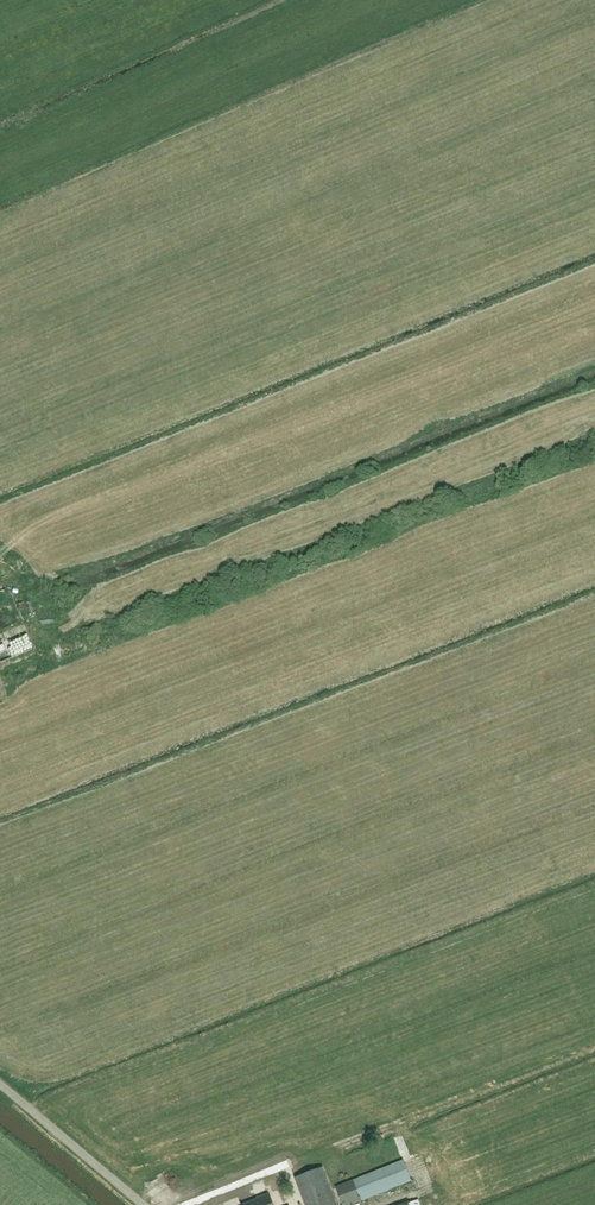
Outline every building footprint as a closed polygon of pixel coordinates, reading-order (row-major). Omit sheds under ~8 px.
[(412,1181),(403,1160),(337,1187),(344,1204),(353,1204),(412,1181)] [(323,1167),(297,1177),(302,1191),(308,1204),(337,1204),(323,1167)] [(159,1176),(161,1182),(172,1179),(170,1173),(159,1176)] [(270,1194),(258,1198),(259,1199),(244,1204),(274,1204),(270,1194)]
